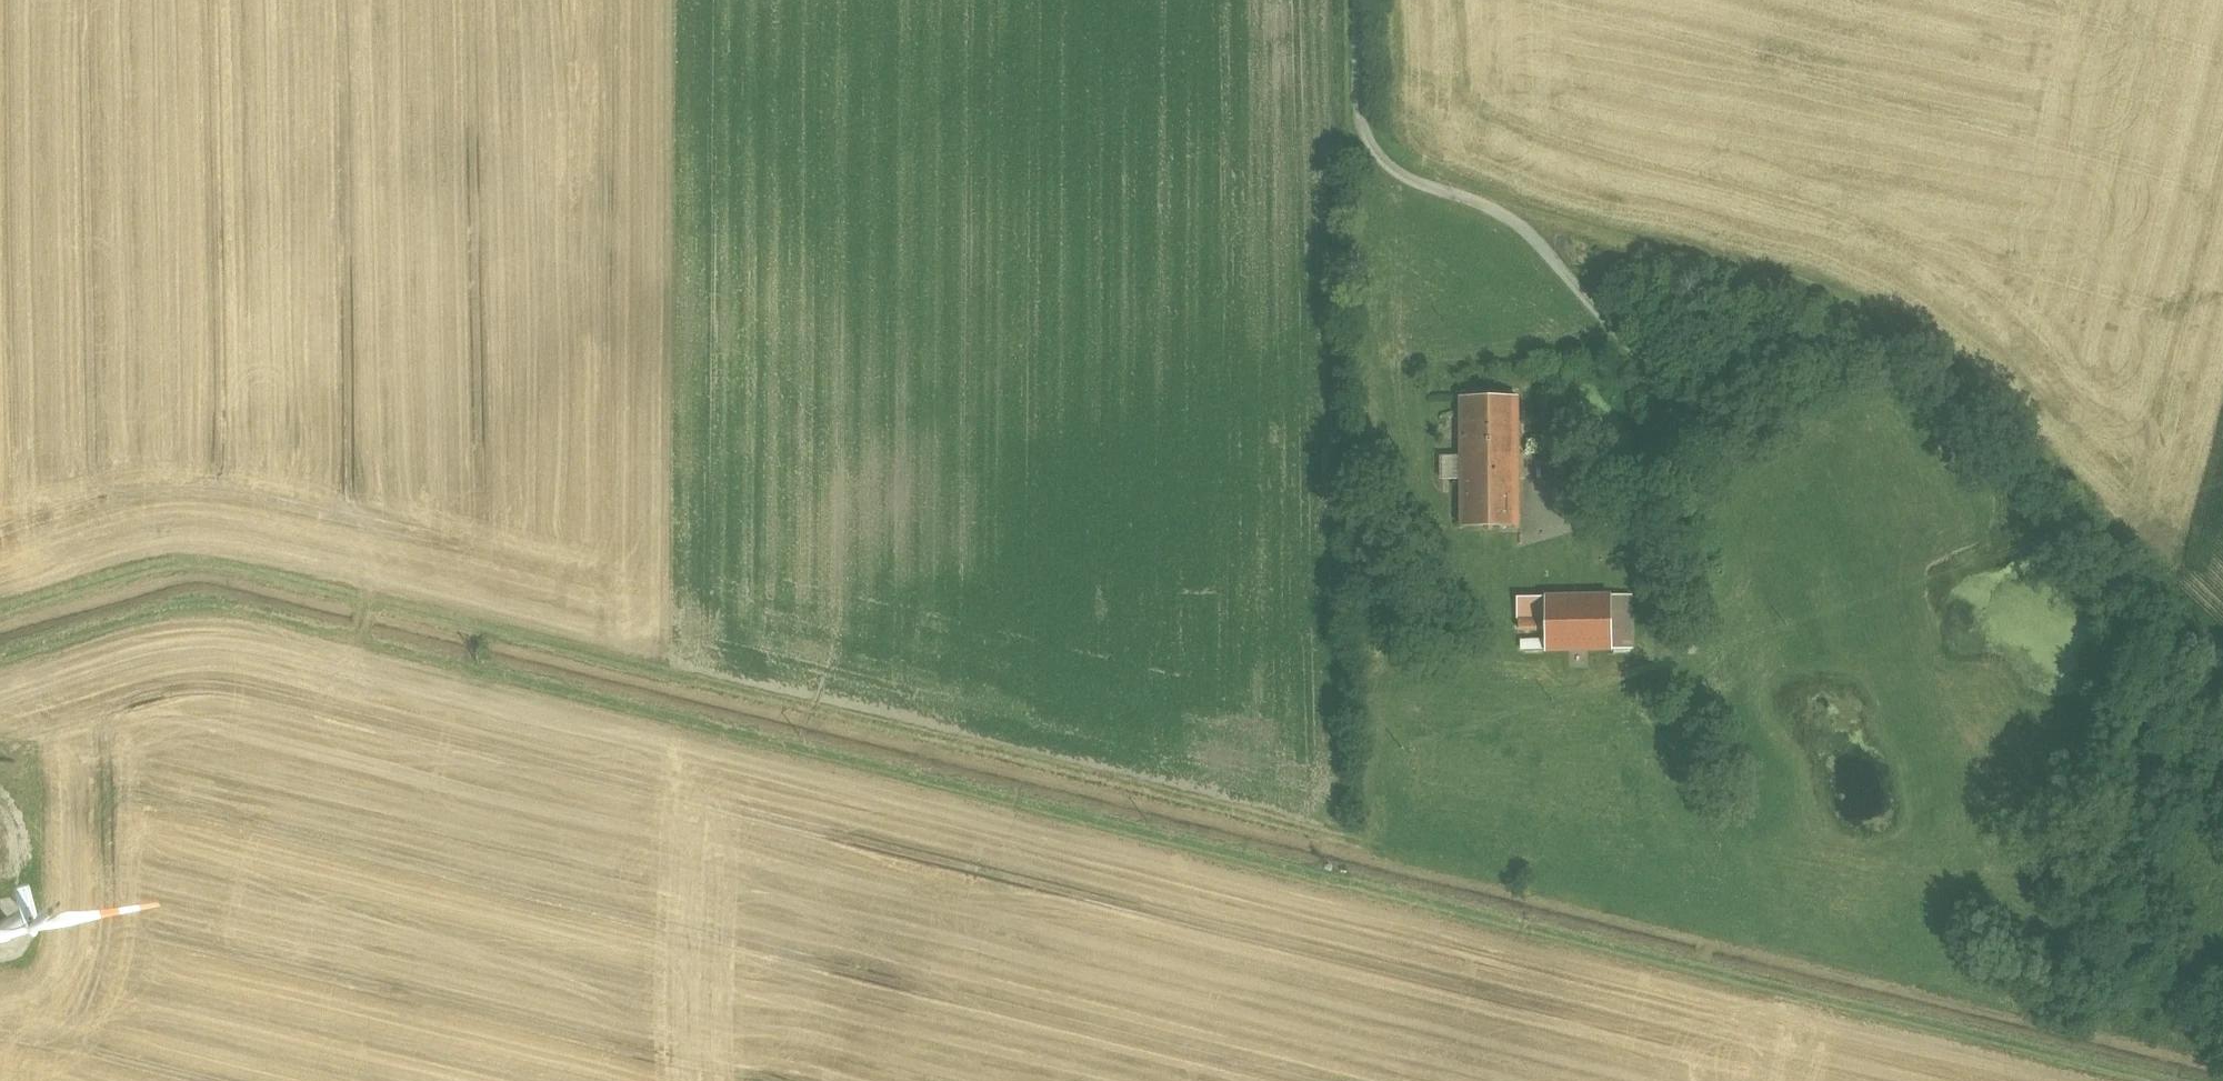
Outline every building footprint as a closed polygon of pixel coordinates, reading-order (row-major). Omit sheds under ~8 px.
[(1518,397),(1461,397),(1461,482),(1518,482),(1518,397)] [(1518,482),(1461,482),(1461,526),(1518,526),(1518,482)] [(1630,596),(1546,597),(1546,650),(1631,648),(1630,596)]
